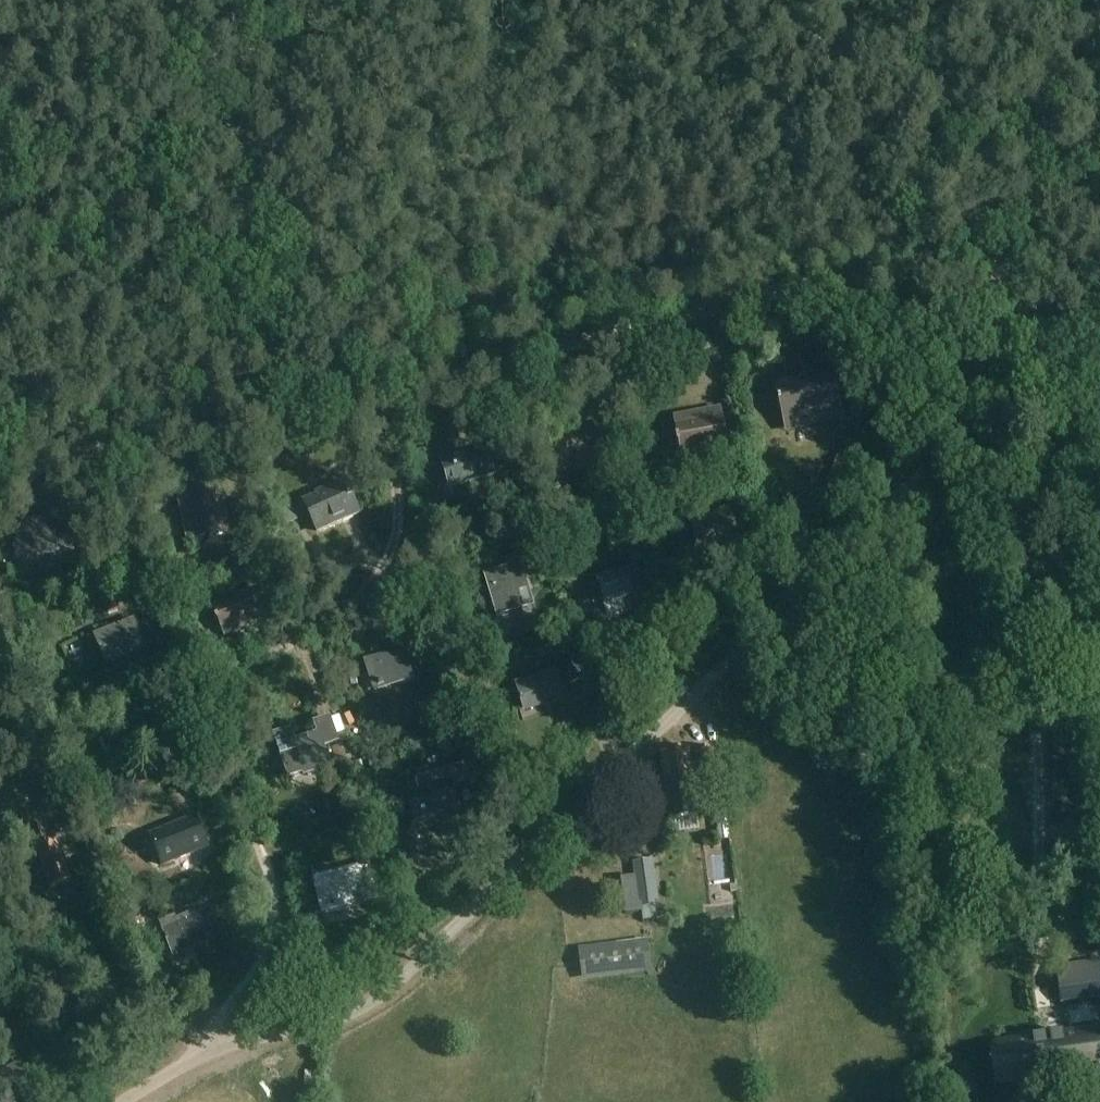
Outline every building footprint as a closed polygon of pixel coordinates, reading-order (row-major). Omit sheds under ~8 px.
[(829,371),(777,385),(786,419),(839,405),(829,371)] [(774,384),(745,392),(757,439),(787,431),(774,384)] [(727,451),(721,415),(674,424),(680,459),(727,451)] [(622,433),(611,436),(615,451),(626,448),(622,433)] [(449,488),(493,474),(486,450),(441,463),(449,488)] [(676,479),(674,467),(663,469),(665,481),(676,479)] [(344,482),(302,501),(316,533),(358,514),(344,482)] [(218,488),(186,495),(196,541),(227,534),(218,488)] [(726,547),(740,542),(730,507),(688,519),(698,552),(725,544),(726,547)] [(291,508),(279,513),(285,527),(297,521),(291,508)] [(16,558),(73,554),(71,523),(14,527),(16,558)] [(506,567),(483,574),(496,617),(522,610),(517,591),(528,588),(519,556),(504,560),(506,567)] [(636,565),(596,579),(605,604),(603,605),(606,615),(611,615),(621,612),(624,609),(621,598),(644,590),(636,565)] [(651,565),(644,568),(648,578),(656,575),(651,565)] [(259,591),(210,609),(217,628),(241,619),(245,629),(270,620),(259,591)] [(98,616),(109,611),(103,598),(92,603),(98,616)] [(134,619),(94,635),(105,664),(146,648),(134,619)] [(544,647),(537,649),(539,656),(546,654),(544,647)] [(403,649),(363,662),(373,693),(413,680),(403,649)] [(523,713),(566,701),(557,670),(514,683),(523,713)] [(330,768),(324,749),(323,747),(319,732),(316,733),(292,740),(289,731),(273,736),(280,757),(287,781),(301,776),(330,768)] [(378,749),(367,738),(361,744),(372,755),(378,749)] [(348,762),(342,744),(331,747),(337,766),(348,762)] [(668,821),(699,817),(695,788),(719,785),(715,748),(698,750),(699,764),(692,765),(690,749),(659,753),(668,821)] [(419,792),(405,796),(414,821),(458,806),(449,782),(456,779),(452,767),(426,776),(426,777),(415,781),(419,792)] [(651,825),(649,794),(629,795),(630,826),(651,825)] [(77,797),(61,804),(67,816),(77,812),(82,809),(77,797)] [(150,835),(161,867),(207,850),(195,818),(150,835)] [(716,842),(729,841),(727,819),(714,820),(716,842)] [(45,845),(37,824),(23,829),(31,850),(29,851),(38,875),(43,873),(49,890),(71,882),(64,864),(68,863),(59,840),(45,845)] [(102,834),(91,837),(95,850),(107,847),(102,834)] [(386,840),(373,843),(376,853),(388,850),(386,840)] [(652,860),(632,863),(634,877),(638,908),(640,908),(655,906),(658,905),(652,860)] [(320,916),(372,904),(364,866),(312,877),(320,916)] [(206,913),(161,929),(171,957),(216,941),(206,913)] [(128,939),(142,932),(136,919),(122,926),(128,939)] [(643,946),(584,953),(587,976),(645,969),(643,946)] [(1057,969),(1061,1003),(1099,997),(1099,963),(1057,969)] [(747,968),(736,969),(737,979),(747,978),(747,968)] [(994,1044),(1000,1086),(1099,1071),(1099,1063),(1095,1029),(1072,1032),(1073,1042),(1058,1044),(1056,1034),(994,1044)]
